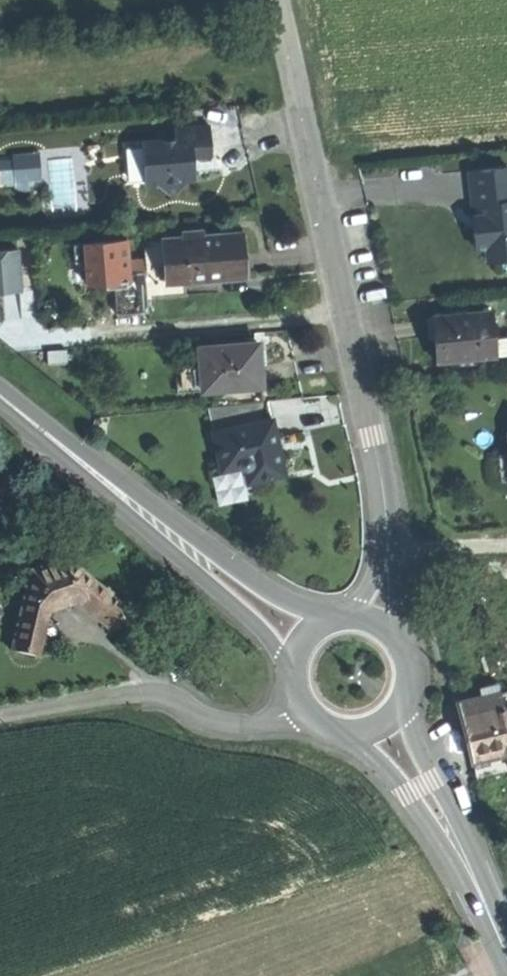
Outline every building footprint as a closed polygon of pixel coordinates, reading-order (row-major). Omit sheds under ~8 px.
[(173,139),(120,143),(123,184),(154,183),(165,196),(173,196),(181,180),(188,181),(187,168),(187,157),(208,156),(207,125),(173,128),(173,139)] [(23,158),(12,159),(14,180),(33,179),(32,162),(23,163),(23,158)] [(467,173),(470,206),(475,206),(476,216),(477,231),(473,234),(474,249),(487,249),(487,263),(506,261),(506,169),(506,168),(467,173)] [(239,234),(163,240),(166,284),(186,282),(243,278),(241,256),(239,234)] [(163,240),(142,241),(145,273),(146,299),(187,296),(186,282),(166,284),(163,240)] [(148,313),(146,299),(145,273),(128,275),(126,241),(72,245),(74,264),(84,263),(86,285),(114,283),(116,316),(132,314),(148,313)] [(0,250),(0,290),(20,289),(17,248),(0,250)] [(493,312),(433,316),(434,337),(436,364),(456,362),(456,358),(476,357),(476,361),(496,360),(494,340),(493,312)] [(494,340),(496,360),(506,359),(506,339),(494,340)] [(258,345),(200,351),(204,394),(262,389),(260,366),(258,345)] [(49,352),(49,366),(69,365),(68,352),(49,352)] [(268,419),(211,433),(219,466),(243,460),(248,484),(280,476),(275,454),(285,451),(284,446),(282,438),(273,440),(268,419)] [(68,560),(32,571),(14,651),(41,657),(49,611),(61,607),(75,601),(111,632),(129,613),(68,560)] [(497,681),(482,685),(485,692),(499,689),(497,681)] [(499,689),(503,708),(506,707),(506,687),(499,689)] [(458,698),(465,727),(471,753),(506,745),(506,707),(503,708),(499,689),(485,692),(458,698)] [(471,753),(475,771),(495,774),(504,772),(503,768),(506,767),(506,745),(471,753)]
